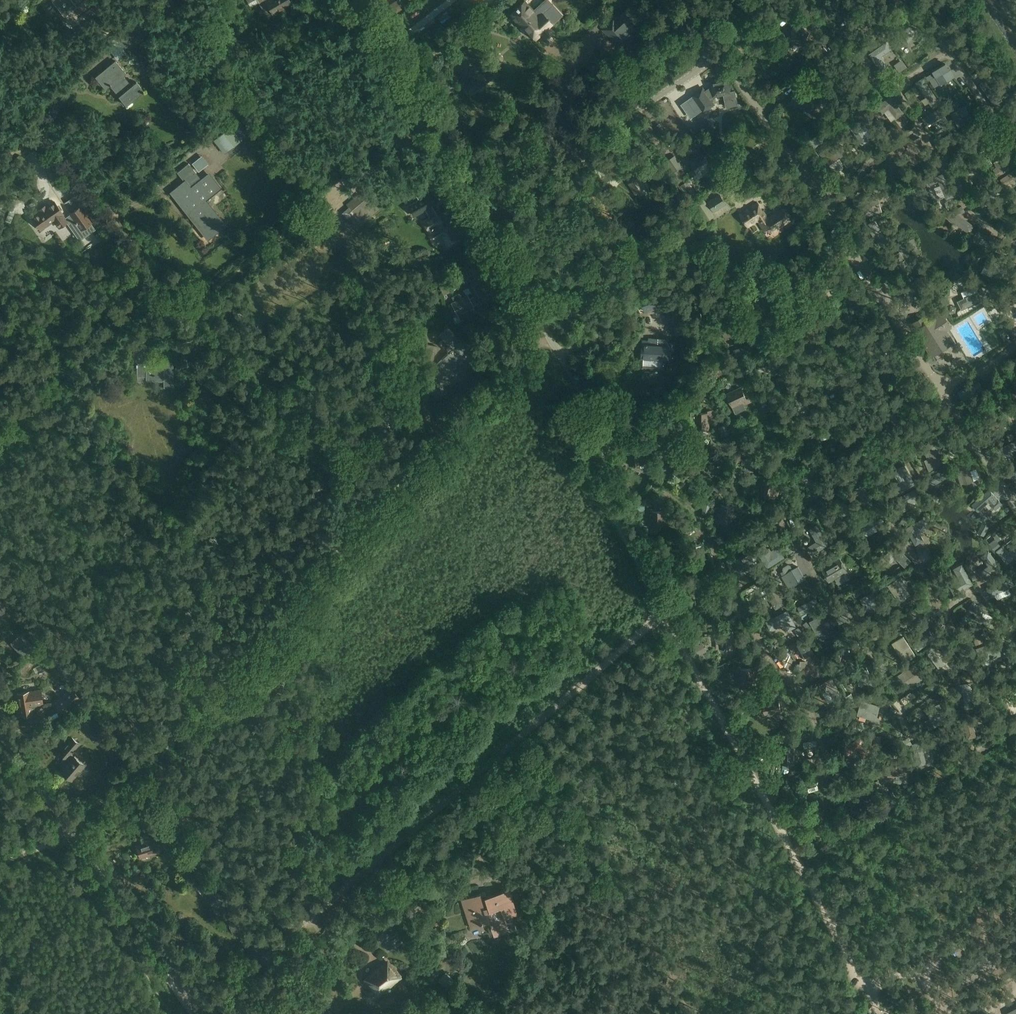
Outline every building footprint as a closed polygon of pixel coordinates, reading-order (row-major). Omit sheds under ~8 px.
[(72,0),(52,0),(64,16),(77,6),(72,0)] [(177,6),(172,0),(169,0),(158,9),(165,17),(177,6)] [(268,17),(292,3),(290,0),(258,0),(268,17)] [(516,8),(509,14),(519,24),(520,23),(535,39),(540,34),(543,37),(550,31),(548,28),(552,24),(550,22),(558,15),(549,6),(542,12),(537,7),(533,11),(532,10),(524,0),(517,6),(516,5),(514,6),(516,8)] [(869,0),(854,0),(852,1),(856,8),(869,0)] [(883,23),(889,20),(881,6),(863,16),(867,23),(878,16),(883,23)] [(462,8),(458,20),(462,21),(464,22),(470,24),(474,12),(462,8)] [(144,9),(112,35),(124,49),(134,40),(136,42),(157,25),(144,9)] [(773,21),(771,22),(772,23),(778,29),(786,20),(790,16),(784,9),(780,14),(773,21)] [(446,11),(438,18),(442,23),(450,17),(446,11)] [(607,26),(603,29),(608,34),(608,33),(622,47),(634,35),(632,33),(641,25),(628,11),(616,22),(614,20),(608,26),(607,26)] [(917,21),(902,31),(905,34),(910,42),(918,37),(921,42),(928,38),(917,21)] [(802,45),(809,31),(796,24),(789,39),(802,45)] [(884,34),(878,38),(881,43),(887,39),(884,34)] [(905,34),(898,39),(904,47),(910,42),(905,34)] [(118,62),(126,57),(117,42),(109,47),(118,62)] [(882,55),(892,48),(887,42),(871,53),(883,71),(889,66),(882,55)] [(834,63),(840,59),(834,50),(828,54),(834,63)] [(100,74),(95,77),(105,90),(112,85),(120,95),(119,96),(126,105),(144,91),(136,82),(131,85),(123,76),(126,74),(115,61),(108,67),(110,69),(109,70),(101,76),(100,74)] [(945,63),(933,70),(936,76),(941,83),(953,76),(945,63)] [(917,82),(919,85),(933,105),(939,101),(926,81),(924,78),(917,82)] [(987,79),(981,83),(995,104),(1001,100),(987,79)] [(703,88),(692,96),(703,112),(714,104),(710,99),(714,96),(724,94),(725,101),(736,98),(735,91),(730,92),(727,80),(711,83),(712,88),(706,92),(703,88)] [(820,95),(818,99),(797,90),(791,103),(813,113),(817,103),(823,105),(826,98),(820,95)] [(891,96),(876,107),(881,114),(890,107),(897,117),(904,112),(891,96)] [(959,109),(952,114),(952,115),(958,126),(971,118),(965,106),(959,109)] [(1002,116),(1006,123),(1015,118),(1015,108),(1002,116)] [(711,126),(706,118),(698,124),(703,131),(711,126)] [(233,127),(241,137),(248,131),(240,121),(233,127)] [(232,127),(217,140),(225,150),(240,137),(232,127)] [(941,146),(942,146),(958,138),(959,138),(956,131),(938,140),(941,146)] [(909,146),(918,161),(929,155),(920,137),(908,144),(909,146)] [(821,153),(828,164),(838,158),(847,152),(842,146),(836,150),(832,145),(821,153)] [(706,157),(704,155),(704,154),(691,162),(695,169),(689,173),(695,181),(705,174),(704,172),(712,166),(710,164),(714,161),(713,160),(718,157),(713,149),(707,153),(708,155),(706,157)] [(893,173),(905,167),(896,149),(884,155),(893,173)] [(752,161),(760,154),(757,150),(749,157),(752,161)] [(736,160),(739,165),(747,160),(743,153),(738,156),(739,158),(736,160)] [(676,155),(672,158),(666,162),(672,172),(678,169),(683,166),(676,155)] [(753,162),(756,167),(763,163),(760,158),(753,162)] [(1015,165),(1011,158),(994,169),(998,175),(1015,165)] [(203,159),(193,167),(200,176),(210,168),(203,159)] [(963,172),(985,169),(984,161),(962,164),(963,172)] [(204,200),(219,188),(209,174),(201,180),(189,164),(177,173),(185,182),(172,192),(208,238),(224,225),(204,200)] [(678,169),(672,172),(680,184),(683,182),(686,180),(678,169)] [(1001,179),(1005,185),(1015,178),(1015,169),(1001,179)] [(944,173),(937,176),(935,177),(933,174),(926,177),(929,184),(938,180),(946,198),(954,195),(944,173)] [(647,186),(641,176),(629,183),(636,193),(647,186)] [(681,185),(692,202),(699,197),(688,180),(681,185)] [(721,185),(724,190),(731,185),(728,181),(721,185)] [(994,192),(995,194),(999,191),(998,189),(994,183),(979,194),(983,200),(994,192)] [(380,200),(370,188),(361,196),(359,193),(346,204),(348,207),(342,212),(352,224),(358,218),(354,213),(367,203),(371,208),(380,200)] [(437,214),(436,215),(431,206),(436,203),(431,194),(409,206),(414,216),(425,209),(430,218),(423,222),(432,237),(440,232),(447,245),(459,239),(450,224),(443,228),(440,223),(442,222),(437,214)] [(696,204),(697,205),(707,221),(714,216),(711,212),(726,203),(720,195),(706,204),(703,200),(696,204)] [(872,196),(854,201),(859,217),(876,212),(872,196)] [(71,214),(65,218),(62,214),(63,214),(54,201),(32,217),(41,229),(54,220),(59,227),(67,221),(68,223),(74,219),(81,228),(75,233),(79,240),(95,229),(90,223),(91,222),(80,207),(70,214),(71,214)] [(790,219),(783,208),(768,218),(763,210),(762,211),(757,203),(740,214),(748,227),(758,221),(764,232),(771,227),(773,230),(790,219)] [(970,232),(975,225),(955,210),(950,217),(970,232)] [(880,245),(887,241),(874,221),(867,225),(880,245)] [(996,249),(1000,242),(979,230),(975,237),(996,249)] [(442,247),(435,253),(438,257),(445,252),(442,247)] [(893,256),(906,276),(913,271),(901,251),(893,256)] [(1004,276),(1007,268),(988,258),(984,265),(1004,276)] [(448,268),(442,267),(442,272),(440,272),(440,270),(429,269),(428,276),(439,277),(439,276),(441,276),(441,277),(447,278),(448,268)] [(830,274),(835,284),(838,290),(844,287),(836,271),(830,274)] [(796,287),(801,277),(796,275),(792,284),(796,287)] [(455,288),(451,280),(445,284),(445,283),(439,287),(443,295),(449,292),(455,288)] [(958,301),(961,309),(958,310),(958,312),(959,315),(969,310),(967,306),(982,299),(978,291),(958,301)] [(656,292),(641,297),(646,311),(661,306),(656,292)] [(473,305),(477,303),(473,296),(469,298),(467,294),(461,297),(459,293),(451,297),(454,301),(448,305),(454,316),(468,308),(469,309),(470,308),(470,307),(473,305)] [(854,295),(847,299),(861,320),(867,316),(854,295)] [(399,309),(389,314),(389,315),(396,328),(406,324),(399,309)] [(933,355),(954,341),(946,329),(951,326),(943,313),(930,322),(926,315),(914,323),(918,329),(917,329),(933,355)] [(680,314),(674,315),(678,334),(688,332),(687,325),(682,326),(680,314)] [(735,335),(728,320),(719,324),(726,339),(735,335)] [(448,327),(439,335),(443,339),(439,343),(448,353),(430,371),(440,381),(431,390),(439,399),(479,359),(448,327)] [(1008,329),(1003,333),(1009,342),(1014,339),(1008,329)] [(641,342),(640,357),(642,357),(641,365),(661,366),(662,358),(669,358),(670,344),(663,344),(664,338),(650,337),(650,342),(641,342)] [(425,360),(432,362),(435,351),(437,352),(438,346),(426,344),(424,358),(426,358),(425,360)] [(745,346),(733,350),(736,358),(747,354),(745,346)] [(133,349),(133,363),(137,363),(137,376),(146,376),(146,380),(163,380),(163,382),(163,387),(173,387),(173,362),(148,362),(149,349),(133,349)] [(789,364),(787,358),(778,361),(777,356),(768,359),(771,370),(789,364)] [(783,377),(776,379),(779,388),(792,384),(790,379),(784,380),(783,377)] [(983,389),(979,381),(959,391),(963,399),(983,389)] [(745,404),(750,401),(749,398),(747,399),(741,388),(727,394),(733,406),(743,401),(745,404)] [(768,399),(764,403),(769,408),(773,405),(768,399)] [(795,403),(794,399),(789,402),(793,410),(805,405),(803,400),(795,403)] [(691,413),(691,425),(696,425),(696,428),(709,428),(709,423),(712,423),(712,417),(712,410),(708,410),(708,413),(696,413),(691,413)] [(989,436),(1005,428),(1002,421),(985,429),(989,436)] [(818,428),(820,434),(827,431),(829,435),(835,433),(834,429),(839,428),(838,422),(818,428)] [(662,428),(658,429),(659,440),(662,440),(662,446),(679,445),(678,440),(675,440),(674,430),(662,431),(662,428)] [(848,439),(842,442),(845,447),(861,439),(858,433),(852,437),(850,434),(846,436),(848,439)] [(1015,449),(1015,441),(997,449),(1000,455),(1015,449)] [(936,468),(944,465),(934,442),(927,445),(936,468)] [(946,453),(950,448),(946,445),(942,449),(946,453)] [(646,463),(646,457),(642,458),(641,448),(629,449),(629,447),(625,447),(625,453),(629,453),(630,465),(646,463)] [(961,484),(974,480),(967,461),(954,465),(961,484)] [(901,492),(915,484),(904,464),(897,468),(904,480),(897,484),(901,492)] [(926,488),(949,476),(945,469),(923,481),(926,488)] [(777,497),(778,492),(775,491),(777,481),(765,479),(765,476),(761,476),(760,482),(763,482),(761,494),(777,497)] [(874,508),(864,485),(856,488),(867,511),(874,508)] [(904,510),(910,507),(908,503),(921,496),(917,488),(898,498),(904,510)] [(995,508),(1001,503),(989,489),(973,504),(978,510),(989,501),(995,508)] [(651,498),(645,501),(648,507),(654,504),(651,498)] [(731,523),(734,508),(722,505),(719,517),(716,516),(714,522),(718,523),(719,520),(731,523)] [(652,527),(669,527),(668,521),(665,521),(665,511),(652,511),(652,509),(648,509),(648,515),(652,515),(652,527)] [(883,520),(879,513),(860,524),(864,531),(883,520)] [(850,517),(843,521),(845,526),(853,522),(850,517)] [(918,531),(930,524),(926,517),(907,528),(916,544),(923,540),(918,531)] [(813,553),(828,544),(817,525),(810,529),(817,541),(809,546),(813,553)] [(991,545),(995,550),(1001,546),(997,541),(991,545)] [(768,567),(783,557),(779,550),(770,555),(764,545),(757,550),(768,567)] [(905,566),(911,560),(895,545),(889,551),(905,566)] [(1015,555),(1015,546),(1008,552),(1004,546),(997,551),(1007,563),(1015,555)] [(671,565),(688,565),(688,559),(684,559),(684,549),(671,550),(671,548),(667,548),(668,554),(671,554),(671,565)] [(750,550),(732,561),(739,573),(757,563),(750,550)] [(986,578),(1001,567),(988,551),(982,556),(989,565),(981,571),(986,578)] [(824,557),(828,563),(834,559),(831,553),(824,557)] [(847,570),(840,559),(823,569),(829,581),(847,570)] [(784,567),(783,569),(793,586),(805,579),(798,567),(793,569),(791,565),(788,564),(784,567)] [(961,580),(956,583),(951,586),(954,593),(972,583),(962,565),(955,569),(961,580)] [(898,588),(905,583),(900,577),(888,586),(900,602),(906,598),(898,588)] [(991,595),(1013,584),(1010,577),(987,588),(991,595)] [(776,608),(784,603),(773,584),(765,589),(776,608)] [(703,607),(716,605),(714,590),(701,591),(701,589),(697,589),(698,595),(701,595),(703,607)] [(869,614),(882,607),(873,591),(860,598),(869,614)] [(800,614),(818,605),(815,598),(797,607),(800,614)] [(839,623),(852,615),(843,600),(830,607),(839,623)] [(968,608),(978,616),(976,618),(981,622),(983,620),(987,624),(992,617),(973,602),(968,608)] [(706,616),(713,613),(711,608),(704,610),(706,616)] [(789,630),(796,626),(788,610),(767,621),(771,628),(784,621),(789,630)] [(818,637),(831,630),(823,614),(810,621),(818,637)] [(720,642),(721,648),(737,646),(737,641),(733,641),(732,631),(720,632),(720,630),(716,630),(717,643),(720,642)] [(918,650),(935,638),(930,632),(914,643),(918,650)] [(34,647),(22,633),(12,641),(16,646),(18,645),(21,650),(20,650),(24,655),(34,647)] [(902,655),(906,662),(909,660),(915,656),(903,636),(897,640),(905,653),(902,655)] [(699,654),(706,650),(702,644),(695,648),(699,654)] [(936,647),(934,649),(932,648),(927,652),(939,668),(944,664),(936,652),(938,651),(936,647)] [(925,675),(917,663),(902,673),(910,685),(925,675)] [(859,668),(857,669),(860,674),(862,673),(866,682),(867,682),(869,686),(875,683),(873,679),(865,665),(859,668)] [(741,685),(758,684),(757,678),(754,678),(753,668),(741,669),(741,667),(737,667),(737,673),(740,673),(741,685)] [(826,682),(833,696),(834,698),(841,695),(840,693),(833,678),(826,682)] [(965,708),(973,707),(970,683),(962,684),(958,684),(956,687),(957,693),(963,692),(965,708)] [(80,698),(71,688),(55,703),(64,713),(80,698)] [(43,703),(41,689),(17,693),(20,715),(32,713),(31,705),(43,703)] [(850,691),(845,694),(848,699),(853,696),(850,691)] [(781,711),(778,699),(763,702),(766,715),(777,712),(778,715),(784,714),(783,710),(781,711)] [(858,714),(860,715),(866,717),(875,719),(879,705),(862,700),(858,714)] [(829,725),(851,714),(847,707),(826,717),(829,725)] [(86,714),(78,722),(91,736),(99,728),(87,714),(86,714)] [(861,730),(857,725),(852,729),(855,734),(861,730)] [(940,743),(955,736),(950,725),(935,732),(940,743)] [(783,735),(785,740),(795,737),(792,731),(783,735)] [(65,758),(62,762),(66,766),(61,771),(71,780),(84,765),(74,756),(74,757),(70,753),(79,743),(72,737),(59,752),(65,758)] [(864,756),(871,752),(861,737),(844,748),(848,754),(858,748),(864,756)] [(923,741),(920,742),(913,744),(919,765),(926,763),(922,748),(925,747),(923,741)] [(782,763),(798,763),(798,757),(795,757),(794,747),(782,748),(782,745),(778,745),(778,754),(782,753),(782,763)] [(808,766),(815,764),(813,757),(806,760),(808,766)] [(891,774),(888,774),(888,777),(894,778),(895,775),(906,776),(908,760),(902,759),(902,763),(892,761),(891,774)] [(788,785),(790,790),(800,787),(798,782),(788,785)] [(868,803),(868,799),(865,799),(866,787),(850,786),(850,799),(862,800),(862,803),(868,803)] [(140,857),(159,851),(156,841),(137,847),(140,857)] [(178,867),(171,871),(174,876),(181,873),(178,867)] [(189,884),(193,889),(199,884),(195,879),(189,884)] [(462,899),(471,928),(490,922),(494,936),(516,929),(512,915),(518,913),(510,889),(483,898),(481,893),(462,899)] [(243,930),(237,915),(231,918),(234,925),(231,926),(234,934),(243,930)] [(365,979),(377,994),(400,976),(392,966),(392,967),(387,962),(365,979)] [(455,982),(446,974),(439,981),(449,989),(455,982)] [(334,1011),(328,1003),(315,1013),(331,1013),(334,1011)]
